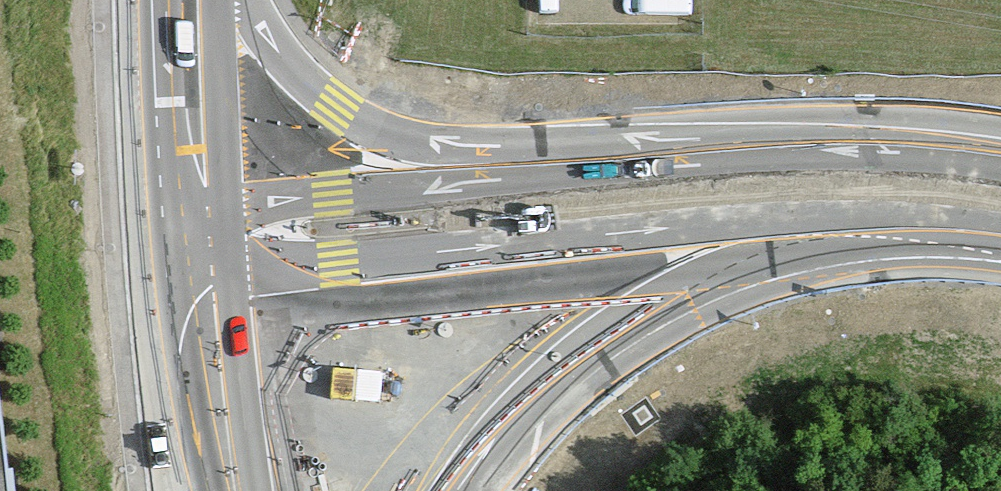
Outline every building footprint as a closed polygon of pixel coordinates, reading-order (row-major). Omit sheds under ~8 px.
[(0,329),(0,490),(22,490),(0,329)]
